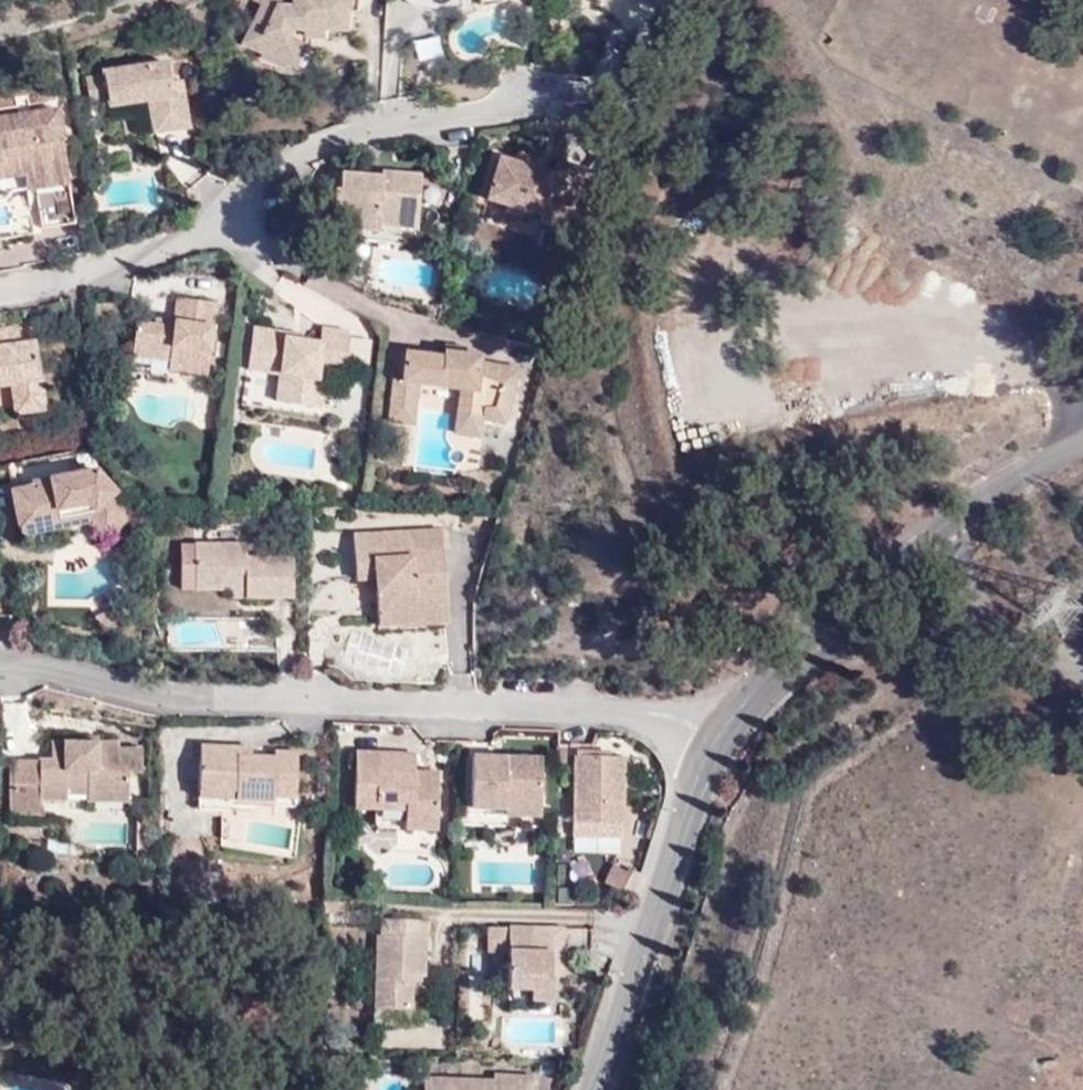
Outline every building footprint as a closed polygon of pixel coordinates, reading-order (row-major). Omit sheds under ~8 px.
[(357,0),(355,0),(257,19),(253,29),(269,35),(262,53),(286,61),(295,36),(307,35),(308,41),(326,41),(326,32),(349,33),(350,13),(356,13),(357,0)] [(269,35),(253,29),(245,52),(298,71),(308,45),(308,41),(307,35),(295,36),(286,61),(262,53),(269,35)] [(171,93),(169,78),(166,58),(102,68),(102,72),(84,75),(88,103),(107,99),(107,103),(147,96),(152,129),(188,124),(183,91),(171,93)] [(181,77),(169,78),(171,93),(183,91),(181,77)] [(57,109),(0,117),(0,190),(36,186),(42,227),(74,222),(57,109)] [(538,223),(563,231),(582,169),(558,161),(553,174),(499,157),(486,198),(541,215),(538,223)] [(376,240),(377,229),(341,227),(330,214),(332,188),(339,188),(340,171),(326,169),(323,217),(337,231),(355,238),(376,240)] [(341,227),(377,229),(378,224),(417,227),(420,172),(381,169),(381,173),(381,180),(371,180),(372,173),(340,171),(339,188),(332,188),(330,214),(341,227)] [(563,302),(567,288),(555,284),(551,297),(563,302)] [(171,356),(170,366),(209,371),(217,300),(178,294),(176,316),(175,323),(156,321),(138,320),(134,352),(136,352),(171,356)] [(559,316),(563,302),(551,297),(546,312),(559,316)] [(255,349),(248,348),(245,368),(278,372),(274,399),(318,406),(322,379),(315,378),(317,359),(344,364),(349,331),(321,321),(319,337),(301,334),(285,332),(259,328),(255,349)] [(285,332),(301,334),(302,329),(285,326),(285,332)] [(10,384),(14,411),(42,408),(35,343),(20,344),(18,327),(0,330),(0,385),(10,384)] [(251,328),(248,348),(255,349),(259,328),(251,328)] [(442,340),(441,348),(463,352),(464,344),(442,340)] [(463,352),(441,348),(440,354),(403,349),(399,376),(390,375),(384,415),(407,419),(413,380),(458,387),(453,414),(464,415),(462,432),(475,434),(477,418),(500,420),(516,367),(476,361),(477,354),(463,352)] [(169,373),(170,366),(171,356),(136,352),(133,369),(169,373)] [(464,415),(453,414),(450,430),(462,432),(464,415)] [(87,499),(110,526),(124,516),(120,497),(93,467),(29,479),(29,485),(9,489),(18,533),(59,524),(56,506),(87,499)] [(102,533),(110,526),(87,499),(56,506),(59,524),(89,518),(102,533)] [(446,620),(442,567),(428,567),(427,547),(441,547),(440,527),(351,532),(352,554),(366,555),(366,577),(374,577),(385,577),(385,590),(375,590),(377,624),(446,620)] [(181,560),(181,587),(231,587),(246,587),(246,597),(293,597),(293,557),(256,557),(247,557),(247,542),(195,541),(195,560),(181,560)] [(181,542),(181,560),(195,560),(195,541),(181,542)] [(247,542),(247,557),(256,557),(256,542),(247,542)] [(428,567),(442,567),(441,547),(427,547),(428,567)] [(366,555),(352,554),(353,578),(366,577),(366,555)] [(374,577),(375,590),(385,590),(385,577),(374,577)] [(231,587),(231,597),(246,597),(246,587),(231,587)] [(38,758),(38,797),(71,798),(71,792),(87,792),(87,798),(126,799),(127,770),(139,770),(140,746),(117,746),(116,741),(98,739),(83,739),(51,739),(50,758),(38,758)] [(271,795),(292,795),(293,751),(272,750),(271,756),(248,755),(236,754),(236,745),(199,744),(196,808),(234,810),(234,803),(253,804),(253,798),(271,798),(271,795)] [(236,754),(248,755),(249,745),(236,745),(236,754)] [(426,782),(426,772),(414,771),(415,753),(356,752),(354,807),(375,808),(375,821),(375,825),(379,828),(436,829),(438,783),(426,782)] [(502,800),(538,801),(540,755),(470,752),(468,804),(502,805),(502,800)] [(570,818),(620,822),(623,755),(609,754),(575,753),(570,818)] [(37,813),(38,797),(38,758),(14,757),(13,812),(37,813)] [(438,773),(426,772),(426,782),(438,783),(438,773)] [(292,805),(292,795),(271,795),(271,798),(253,798),(253,804),(292,805)] [(537,813),(538,801),(502,800),(502,805),(502,812),(537,813)] [(620,836),(620,822),(570,818),(571,833),(620,836)] [(412,975),(421,975),(424,975),(427,920),(382,918),(381,936),(378,935),(374,1008),(410,1009),(411,982),(412,975)] [(497,936),(499,925),(489,924),(488,950),(508,951),(509,936),(497,936)] [(564,952),(565,927),(499,925),(497,936),(509,936),(508,951),(507,987),(528,988),(528,1000),(549,1001),(550,976),(552,952),(564,952)] [(562,976),(564,952),(552,952),(550,976),(562,976)] [(531,1074),(494,1073),(493,1079),(423,1076),(423,1089),(531,1089),(531,1074)]
